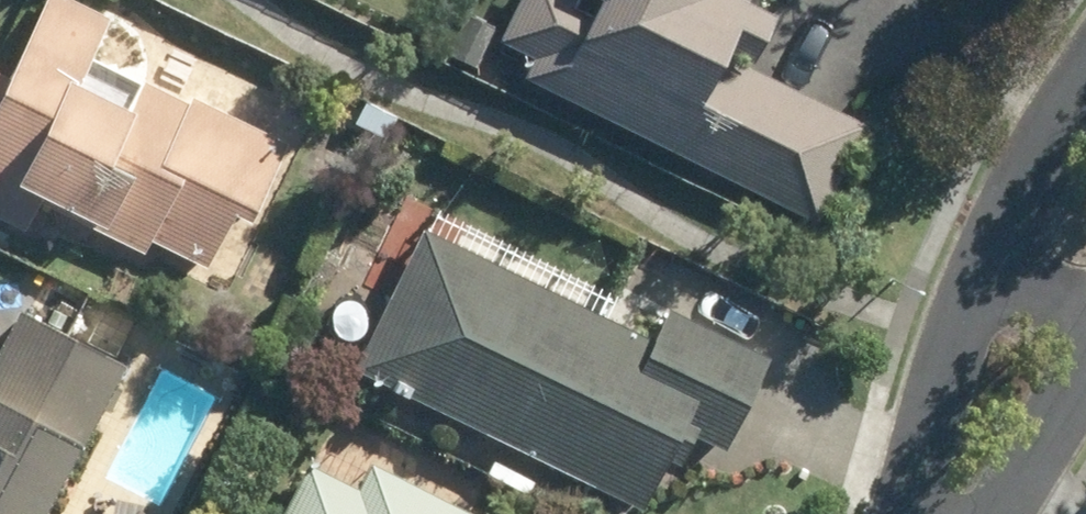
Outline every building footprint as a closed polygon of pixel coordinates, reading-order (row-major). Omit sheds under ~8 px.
[(275,96),(71,0),(31,0),(0,64),(0,226),(1,226),(14,199),(141,260),(147,247),(204,275),(227,228),(250,239),(310,113),(275,96)] [(482,67),(814,225),(860,128),(721,61),(731,41),(753,51),(768,20),(740,6),(743,0),(514,0),(482,67)] [(648,338),(420,223),(346,368),(635,513),(647,513),(682,445),(718,463),(754,391),(770,360),(664,307),(648,338)] [(128,365),(23,307),(0,349),(0,513),(47,513),(128,365)] [(276,513),(492,513),(365,454),(353,480),(304,456),(276,513)]
